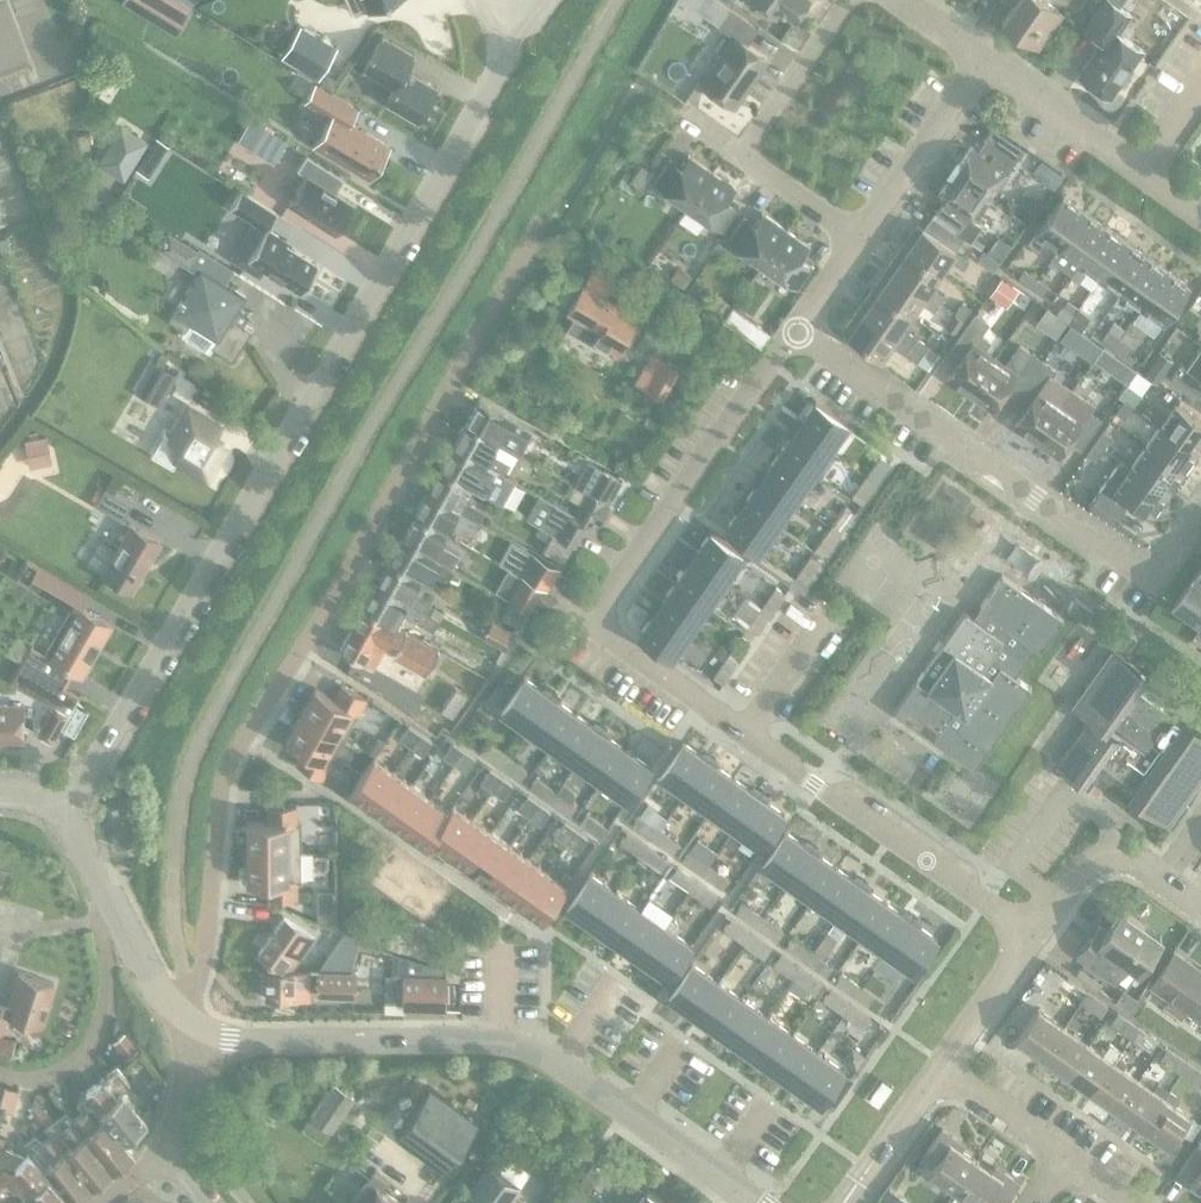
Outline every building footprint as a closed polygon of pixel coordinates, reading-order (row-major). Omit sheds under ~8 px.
[(356,12),(367,6),(368,6),(369,8),(387,0),(350,0),(356,12)] [(719,24),(731,8),(719,0),(685,0),(719,24)] [(775,14),(779,8),(794,19),(807,0),(755,0),(775,14)] [(1039,45),(1063,12),(1045,0),(1017,0),(1003,20),(1039,45)] [(1079,73),(1110,95),(1143,48),(1117,30),(1130,12),(1113,0),(1104,0),(1085,27),(1103,39),(1079,73)] [(701,82),(733,105),(766,57),(745,42),(757,26),(731,8),(719,24),(719,25),(733,36),(701,82)] [(301,25),(282,56),(318,77),(336,46),(301,25)] [(381,37),(361,71),(394,90),(386,103),(417,121),(437,87),(406,69),(414,55),(381,37)] [(325,73),(319,81),(334,90),(354,58),(349,55),(335,79),(325,73)] [(314,84),(304,102),(331,118),(313,147),(368,180),(390,144),(350,121),(357,109),(314,84)] [(251,117),(238,139),(249,146),(272,160),(286,139),(262,124),(251,117)] [(124,123),(100,162),(126,178),(150,139),(124,123)] [(970,146),(954,170),(990,196),(1015,160),(1024,147),(994,126),(984,139),(976,150),(970,146)] [(81,133),(78,133),(80,146),(81,146),(91,145),(89,131),(81,133)] [(145,152),(135,168),(148,175),(157,160),(145,152)] [(307,173),(289,201),(294,204),(293,206),(309,216),(310,214),(336,230),(354,201),(336,190),(345,176),(307,152),(297,168),(307,173)] [(653,181),(687,205),(711,171),(687,154),(681,164),(670,157),(653,181)] [(630,180),(643,188),(655,172),(642,163),(630,180)] [(1053,168),(1043,182),(1052,188),(1062,174),(1053,168)] [(959,227),(956,231),(964,236),(972,241),(982,225),(973,219),(990,196),(954,170),(937,194),(942,198),(934,210),(959,227)] [(711,171),(687,205),(722,229),(739,205),(728,198),(735,188),(711,171)] [(239,188),(228,204),(252,219),(248,226),(262,235),(244,264),(260,274),(265,266),(302,289),(318,262),(284,240),(286,238),(266,225),(275,211),(239,188)] [(1046,237),(1059,246),(1085,209),(1063,194),(1038,229),(1037,229),(1029,240),(1039,247),(1046,237)] [(1015,207),(1031,218),(1038,206),(1023,195),(1015,207)] [(1059,246),(1079,260),(1080,261),(1106,224),(1085,209),(1059,246)] [(726,239),(761,263),(785,228),(762,212),(754,222),(744,214),(726,239)] [(916,222),(901,244),(939,271),(949,257),(963,267),(969,259),(955,249),(964,236),(956,231),(931,214),(922,227),(916,222)] [(1088,267),(1101,276),(1126,239),(1106,224),(1080,261),(1079,260),(1074,268),(1074,269),(1082,275),(1088,267)] [(785,228),(761,263),(796,287),(813,263),(802,256),(810,245),(785,228)] [(159,246),(188,266),(199,250),(170,229),(159,246)] [(0,238),(0,247),(1,249),(10,245),(6,235),(0,238)] [(997,237),(985,253),(999,263),(1010,247),(997,237)] [(1101,276),(1122,290),(1147,254),(1126,239),(1101,276)] [(901,244),(887,266),(939,302),(945,294),(930,284),(939,271),(901,244)] [(198,272),(168,321),(185,332),(190,324),(216,340),(212,348),(232,361),(251,330),(243,325),(249,314),(238,308),(245,297),(224,284),(232,271),(199,250),(197,253),(188,266),(198,272)] [(983,252),(977,261),(992,272),(999,263),(985,253),(983,252)] [(1130,296),(1143,306),(1168,269),(1147,254),(1122,290),(1115,298),(1116,299),(1125,305),(1130,296)] [(671,277),(685,287),(693,275),(678,265),(671,277)] [(887,266),(871,287),(910,314),(919,301),(933,310),(939,302),(887,266)] [(1018,277),(1031,285),(1037,277),(1025,268),(1018,277)] [(1168,269),(1143,306),(1164,321),(1190,284),(1168,269)] [(1003,277),(992,293),(1006,302),(1017,287),(1003,277)] [(1037,277),(1031,285),(1043,294),(1049,285),(1037,277)] [(583,284),(567,310),(576,315),(569,326),(584,335),(598,343),(601,338),(611,344),(610,346),(618,351),(628,334),(638,316),(583,284)] [(871,287),(857,308),(922,353),(928,344),(916,336),(901,326),(910,314),(871,287)] [(712,306),(724,314),(732,303),(720,294),(712,306)] [(1062,304),(1056,312),(1067,320),(1068,321),(1075,312),(1079,307),(1066,298),(1062,304)] [(963,301),(955,313),(963,319),(971,307),(963,301)] [(1048,306),(1037,322),(1056,336),(1067,320),(1056,312),(1048,306)] [(1075,312),(1068,321),(1069,321),(1071,323),(1081,329),(1087,321),(1091,315),(1079,307),(1075,312)] [(922,353),(857,308),(842,330),(881,356),(890,343),(904,353),(905,352),(917,360),(922,353)] [(949,376),(970,391),(995,356),(983,348),(989,340),(980,333),(988,321),(976,312),(951,348),(962,356),(949,376)] [(954,313),(947,324),(955,330),(963,319),(955,313),(954,313)] [(1109,327),(1103,336),(1115,345),(1121,336),(1125,330),(1126,329),(1114,320),(1109,327)] [(753,328),(747,336),(761,346),(766,338),(770,332),(757,323),(753,328)] [(1071,323),(1061,337),(1071,344),(1081,329),(1071,323)] [(1121,336),(1115,345),(1127,353),(1133,345),(1129,342),(1133,336),(1125,330),(1121,336)] [(1006,386),(1017,395),(1042,359),(1030,350),(1020,344),(1006,364),(995,356),(970,391),(992,406),(1006,386)] [(1171,376),(1199,395),(1200,392),(1200,345),(1192,358),(1186,367),(1180,363),(1171,376)] [(634,383),(662,399),(679,368),(680,366),(653,350),(634,383)] [(1151,361),(1142,373),(1156,382),(1164,370),(1172,360),(1158,350),(1151,361)] [(922,353),(917,360),(928,368),(933,361),(922,353)] [(1029,403),(1015,423),(1037,438),(1061,403),(1071,389),(1051,375),(1055,369),(1042,359),(1017,395),(1029,403)] [(153,360),(139,384),(161,397),(175,373),(153,360)] [(1119,394),(1125,398),(1134,405),(1142,392),(1134,386),(1127,382),(1119,394)] [(1061,403),(1037,438),(1058,454),(1073,434),(1084,442),(1101,418),(1093,413),(1089,410),(1093,405),(1071,389),(1061,403)] [(1134,405),(1125,398),(1116,411),(1125,417),(1134,405)] [(478,400),(464,424),(516,453),(517,455),(518,454),(531,431),(530,430),(478,401),(478,400)] [(1160,423),(1199,450),(1200,447),(1200,419),(1175,401),(1160,423)] [(816,403),(798,427),(828,447),(845,424),(816,403)] [(164,431),(151,454),(173,467),(177,461),(207,478),(225,447),(206,435),(214,422),(188,407),(171,435),(164,431)] [(648,415),(643,424),(655,430),(660,422),(648,415)] [(1160,423),(1145,444),(1184,471),(1199,450),(1160,423)] [(451,447),(451,448),(503,476),(503,475),(516,453),(464,424),(451,447)] [(798,427),(781,452),(811,472),(828,447),(798,427)] [(1104,428),(1095,440),(1104,446),(1113,434),(1104,428)] [(24,439),(30,466),(52,462),(46,435),(24,439)] [(1104,446),(1095,440),(1086,453),(1095,458),(1104,446)] [(1145,444),(1131,465),(1169,492),(1184,471),(1145,444)] [(451,448),(438,471),(471,489),(471,488),(501,505),(514,482),(503,475),(503,476),(451,448)] [(781,452),(763,477),(793,497),(811,472),(781,452)] [(881,455),(867,474),(877,481),(890,461),(881,455)] [(1169,492),(1131,465),(1121,458),(1089,503),(1115,521),(1126,506),(1115,498),(1120,490),(1154,514),(1169,492)] [(588,494),(604,503),(617,479),(601,470),(588,494)] [(438,471),(426,494),(477,522),(483,512),(464,501),(471,489),(438,471)] [(877,481),(867,474),(852,495),(862,502),(877,481)] [(763,477),(746,501),(775,523),(793,497),(763,477)] [(96,504),(122,519),(132,503),(105,487),(96,504)] [(426,494),(412,517),(445,535),(452,522),(471,533),(477,522),(426,494)] [(588,494),(579,510),(595,520),(598,521),(607,505),(604,503),(588,494)] [(775,523),(746,501),(728,528),(757,548),(775,523)] [(846,504),(832,525),(841,532),(856,511),(846,504)] [(548,512),(540,527),(573,545),(572,545),(574,547),(575,546),(585,528),(560,515),(550,508),(548,512)] [(412,517),(400,540),(450,568),(451,567),(452,568),(459,556),(440,544),(445,535),(412,517)] [(103,572),(132,589),(160,540),(131,523),(103,572)] [(841,532),(832,525),(817,545),(827,552),(841,532)] [(573,545),(540,527),(539,528),(539,527),(536,534),(548,541),(542,551),(563,563),(572,545),(573,545)] [(711,534),(696,556),(724,577),(740,554),(711,534)] [(399,540),(387,563),(420,581),(425,584),(432,573),(443,580),(450,568),(399,540)] [(535,554),(523,575),(544,586),(546,588),(558,567),(535,554)] [(27,555),(15,576),(63,604),(73,610),(77,604),(81,607),(90,592),(75,584),(27,555)] [(696,556),(676,584),(705,604),(724,577),(696,556)] [(794,576),(805,584),(819,563),(809,556),(794,576)] [(387,563),(374,585),(426,614),(431,605),(412,594),(420,581),(387,563)] [(1172,604),(1200,625),(1192,637),(1200,643),(1200,564),(1172,604)] [(894,712),(933,739),(974,768),(1030,688),(1014,676),(1035,647),(1039,650),(1062,618),(1001,574),(978,607),(988,613),(980,624),(964,612),(894,712)] [(510,596),(531,608),(542,589),(521,577),(510,596)] [(676,584),(659,610),(688,629),(705,604),(676,584)] [(374,585),(361,609),(393,627),(395,624),(401,614),(431,632),(438,621),(426,614),(374,585)] [(774,586),(761,605),(771,614),(785,594),(774,586)] [(771,614),(761,605),(746,594),(733,614),(748,624),(746,627),(757,635),(771,614)] [(500,618),(517,627),(526,610),(510,601),(500,618)] [(48,653),(82,674),(93,655),(100,643),(111,624),(81,607),(77,604),(48,653)] [(393,627),(361,609),(348,631),(339,647),(372,665),(384,644),(396,651),(394,654),(425,672),(437,652),(439,649),(395,624),(393,627)] [(688,629),(659,610),(641,635),(669,655),(688,629)] [(481,637),(502,648),(511,632),(490,620),(481,637)] [(740,636),(726,656),(737,664),(751,644),(740,636)] [(31,644),(20,664),(61,688),(64,684),(73,669),(59,661),(47,654),(31,644)] [(1056,767),(1082,785),(1099,762),(1106,767),(1101,774),(1111,781),(1115,777),(1116,774),(1133,786),(1126,795),(1165,822),(1200,772),(1200,730),(1183,717),(1180,722),(1136,691),(1148,674),(1114,649),(1074,706),(1091,719),(1056,767)] [(737,664),(726,656),(712,677),(723,685),(737,664)] [(20,664),(11,679),(54,705),(38,732),(51,740),(60,724),(67,712),(77,696),(79,692),(64,684),(61,688),(20,664)] [(503,709),(528,727),(548,698),(523,680),(503,709)] [(300,713),(343,737),(364,698),(339,685),(332,698),(313,688),(300,713)] [(494,687),(488,695),(498,702),(504,694),(494,687)] [(440,711),(452,719),(467,697),(455,689),(440,711)] [(528,727),(552,744),(573,715),(548,698),(528,727)] [(21,740),(23,704),(0,703),(0,739),(21,740)] [(300,713),(287,738),(305,748),(298,762),(323,775),(330,761),(343,737),(300,713)] [(552,744),(577,762),(597,732),(573,715),(552,744)] [(401,736),(413,744),(421,732),(409,724),(401,736)] [(371,731),(363,746),(376,753),(384,738),(371,731)] [(432,740),(421,732),(413,744),(424,752),(432,740)] [(577,762),(602,779),(623,751),(597,732),(577,762)] [(445,753),(456,761),(465,749),(453,741),(445,753)] [(480,751),(499,765),(507,755),(487,741),(480,751)] [(662,773),(687,792),(707,762),(682,744),(662,773)] [(456,761),(468,769),(476,758),(465,749),(456,761)] [(623,751),(602,779),(628,798),(649,769),(623,751)] [(507,755),(499,765),(520,780),(527,770),(507,755)] [(350,790),(370,804),(394,770),(374,756),(350,790)] [(687,792),(712,809),(733,780),(707,762),(687,792)] [(482,779),(494,788),(502,776),(490,768),(482,779)] [(394,770),(370,804),(388,817),(412,783),(394,770)] [(494,788),(506,796),(514,784),(502,776),(494,788)] [(530,786),(550,801),(557,791),(538,777),(530,786)] [(712,809),(736,826),(757,797),(733,780),(712,809)] [(413,783),(388,817),(407,830),(431,796),(413,783)] [(557,791),(550,801),(570,815),(577,805),(557,791)] [(519,806),(531,814),(539,802),(528,794),(519,806)] [(431,796),(407,830),(426,844),(430,839),(451,810),(431,796)] [(757,797),(736,826),(762,845),(783,815),(757,797)] [(639,814),(632,824),(654,839),(661,829),(670,817),(648,801),(639,814)] [(539,802),(531,814),(543,822),(551,811),(539,802)] [(430,839),(449,852),(473,818),(455,805),(451,810),(430,839)] [(297,822),(297,806),(268,806),(268,821),(247,821),(247,849),(301,850),(301,822),(297,822)] [(580,823),(600,836),(607,825),(587,812),(580,823)] [(449,852),(468,865),(492,831),(473,818),(449,852)] [(557,832),(568,840),(577,829),(565,820),(557,832)] [(568,840),(580,849),(588,837),(577,829),(568,840)] [(661,829),(654,839),(673,852),(680,843),(661,829)] [(468,865),(487,879),(511,844),(492,831),(468,865)] [(620,842),(642,856),(649,846),(627,831),(620,842)] [(764,862),(791,881),(811,852),(784,832),(764,862)] [(487,879),(505,892),(529,858),(511,844),(487,879)] [(649,846),(642,856),(661,870),(668,859),(649,846)] [(301,850),(247,849),(246,877),(267,877),(267,893),(296,894),(296,878),(300,878),(301,850)] [(683,859),(703,873),(710,864),(689,849),(683,859)] [(791,881),(815,898),(836,870),(811,852),(791,881)] [(505,892),(524,905),(548,871),(529,858),(505,892)] [(710,864),(703,873),(723,887),(730,878),(710,864)] [(670,876),(691,890),(698,881),(677,866),(670,876)] [(565,869),(559,878),(567,884),(573,875),(565,869)] [(815,898),(839,915),(861,887),(836,870),(815,898)] [(524,905),(542,918),(567,884),(559,878),(548,871),(524,905)] [(568,906),(594,924),(615,895),(589,877),(568,906)] [(698,881),(691,890),(710,904),(717,894),(698,881)] [(839,915),(864,932),(885,904),(861,887),(839,915)] [(594,924),(618,941),(640,912),(615,895),(594,924)] [(736,912),(757,926),(765,916),(743,901),(736,912)] [(864,932),(890,950),(910,921),(885,904),(864,932)] [(337,909),(317,908),(317,921),(337,930),(337,909)] [(1076,956),(1113,982),(1125,963),(1136,971),(1160,937),(1122,910),(1107,930),(1099,925),(1076,956)] [(618,941),(644,959),(665,930),(640,912),(618,941)] [(765,916),(757,926),(777,940),(784,929),(765,916)] [(258,954),(279,969),(292,950),(300,956),(313,939),(311,938),(303,932),(285,918),(258,954)] [(724,928),(745,943),(753,933),(732,918),(724,928)] [(910,921),(890,950),(913,968),(914,967),(934,939),(910,921)] [(309,924),(303,932),(311,938),(317,929),(309,924)] [(665,930),(644,959),(668,976),(689,947),(665,930)] [(814,950),(807,960),(827,975),(834,965),(823,958),(837,938),(828,931),(813,950),(814,950)] [(753,933),(745,943),(765,957),(773,947),(753,933)] [(787,946),(807,960),(814,950),(813,950),(793,936),(787,946)] [(353,962),(334,950),(320,972),(350,973),(353,962)] [(384,1001),(384,1011),(403,1012),(403,1007),(420,1008),(444,1009),(446,976),(446,968),(393,952),(392,974),(385,974),(384,1001)] [(1180,1017),(1186,1009),(1200,1020),(1200,972),(1173,952),(1151,984),(1171,999),(1165,1007),(1180,1017)] [(774,963),(794,978),(802,968),(781,953),(774,963)] [(671,995),(697,1013),(716,983),(691,966),(671,995)] [(802,968),(794,978),(815,992),(822,982),(802,968)] [(265,1000),(309,1001),(309,990),(317,990),(317,995),(353,996),(353,974),(317,973),(310,973),(266,971),(265,1000)] [(834,982),(854,997),(862,987),(842,972),(834,982)] [(1,1033),(7,1015),(40,1025),(53,984),(19,973),(9,1005),(0,1002),(0,1032),(1,1033)] [(697,1013),(720,1029),(741,1001),(716,983),(697,1013)] [(862,987),(854,997),(875,1011),(882,1000),(862,987)] [(822,999),(842,1014),(850,1003),(829,989),(822,999)] [(1086,993),(1079,1003),(1099,1017),(1106,1007),(1086,993)] [(720,1029),(744,1046),(765,1019),(741,1001),(720,1029)] [(850,1003),(842,1014),(862,1028),(870,1017),(850,1003)] [(1017,1038),(1042,1056),(1062,1027),(1037,1009),(1017,1038)] [(1111,1023),(1129,1035),(1136,1025),(1118,1012),(1111,1023)] [(744,1046),(771,1065),(790,1036),(765,1019),(744,1046)] [(1136,1025),(1129,1035),(1152,1050),(1159,1040),(1136,1025)] [(1042,1056),(1066,1073),(1086,1046),(1087,1044),(1062,1027),(1042,1056)] [(7,1055),(11,1038),(0,1035),(0,1053),(7,1055)] [(771,1065),(795,1082),(814,1053),(804,1046),(790,1036),(771,1065)] [(1086,1046),(1066,1073),(1091,1091),(1111,1062),(1115,1057),(1120,1049),(1110,1041),(1100,1054),(1089,1046),(1087,1045),(1086,1046)] [(1161,1058),(1180,1071),(1187,1060),(1168,1047),(1161,1058)] [(814,1053),(795,1082),(819,1099),(840,1070),(814,1053)] [(1091,1091),(1116,1109),(1137,1079),(1120,1067),(1124,1063),(1115,1057),(1111,1062),(1091,1091)] [(1180,1071),(1200,1085),(1200,1070),(1187,1060),(1180,1071)] [(84,1091),(86,1094),(91,1100),(90,1101),(134,1155),(135,1154),(124,1141),(146,1123),(121,1092),(129,1085),(114,1067),(109,1071),(100,1078),(84,1091)] [(1116,1109),(1141,1126),(1168,1088),(1158,1081),(1156,1083),(1152,1089),(1137,1079),(1116,1109)] [(309,1115),(329,1129),(351,1097),(332,1083),(309,1115)] [(394,1131),(442,1167),(476,1120),(427,1085),(394,1131)] [(0,1102),(0,1104),(5,1106),(4,1110),(11,1112),(17,1089),(4,1086),(0,1102)] [(1168,1088),(1141,1126),(1166,1144),(1187,1115),(1175,1106),(1181,1097),(1168,1088)] [(82,1110),(73,1118),(115,1170),(134,1155),(90,1101),(91,1100),(86,1094),(75,1102),(82,1110)] [(44,1127),(51,1136),(52,1134),(94,1186),(115,1170),(73,1118),(60,1128),(54,1119),(34,1096),(31,1105),(47,1125),(46,1126),(44,1127)] [(930,1169),(956,1187),(976,1159),(951,1141),(955,1136),(942,1128),(921,1156),(933,1165),(930,1169)] [(52,1134),(51,1136),(40,1144),(33,1135),(23,1143),(72,1202),(94,1186),(52,1134)] [(22,1202),(47,1179),(27,1155),(22,1159),(8,1152),(2,1149),(5,1137),(0,1135),(0,1164),(0,1177),(22,1202)] [(1200,1187),(1200,1149),(1196,1146),(1176,1175),(1189,1184),(1192,1180),(1200,1187)] [(490,1202),(507,1202),(530,1169),(500,1148),(471,1190),(490,1202)] [(566,1158),(574,1163),(579,1155),(571,1150),(566,1158)] [(956,1187),(979,1202),(984,1202),(986,1201),(989,1202),(1000,1202),(1017,1179),(1004,1170),(1001,1176),(976,1159),(956,1187)] [(591,1163),(578,1181),(588,1188),(600,1169),(591,1163)] [(401,1201),(380,1186),(385,1179),(373,1169),(347,1202),(399,1202),(401,1201)] [(22,1202),(21,1202),(69,1202),(59,1192),(47,1179),(22,1202)] [(578,1181),(563,1202),(577,1202),(588,1188),(578,1181)] [(910,1200),(891,1187),(883,1199),(889,1202),(908,1202),(910,1200)] [(639,1202),(661,1202),(646,1193),(639,1202)]
